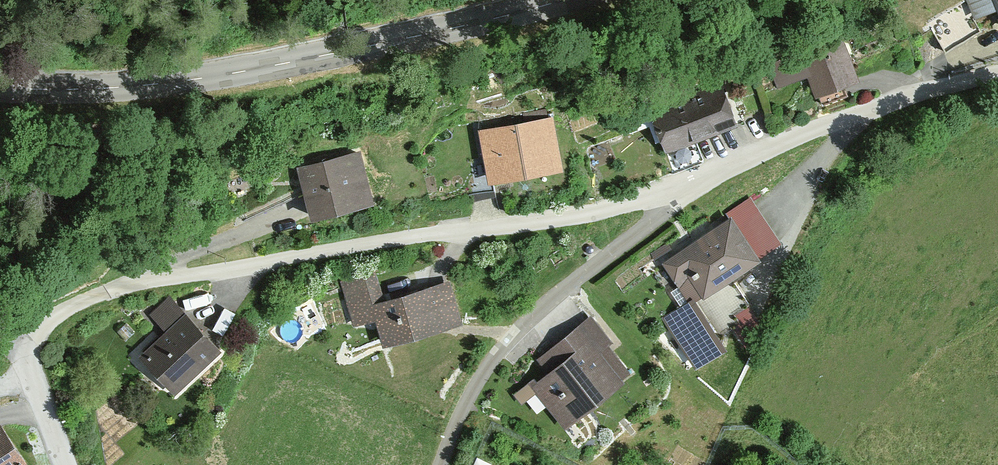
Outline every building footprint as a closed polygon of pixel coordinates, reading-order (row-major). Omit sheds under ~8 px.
[(959,17),(980,9),(988,31),(997,27),(997,0),(952,0),(959,17)] [(826,38),(758,62),(766,85),(789,76),(796,95),(840,79),(826,38)] [(632,101),(648,147),(723,122),(707,76),(632,101)] [(465,131),(472,180),(542,170),(535,121),(465,131)] [(273,169),(288,223),(357,204),(342,150),(273,169)] [(771,245),(741,199),(647,259),(675,303),(652,318),(683,366),(718,343),(689,297),(771,245)] [(368,268),(332,278),(346,327),(364,322),(371,345),(449,324),(437,277),(375,294),(368,268)] [(162,296),(142,314),(157,331),(126,360),(158,396),(210,349),(162,296)] [(579,310),(527,356),(538,368),(520,383),(556,424),(608,377),(585,351),(602,336),(579,310)] [(0,438),(0,464),(17,464),(0,438)]
